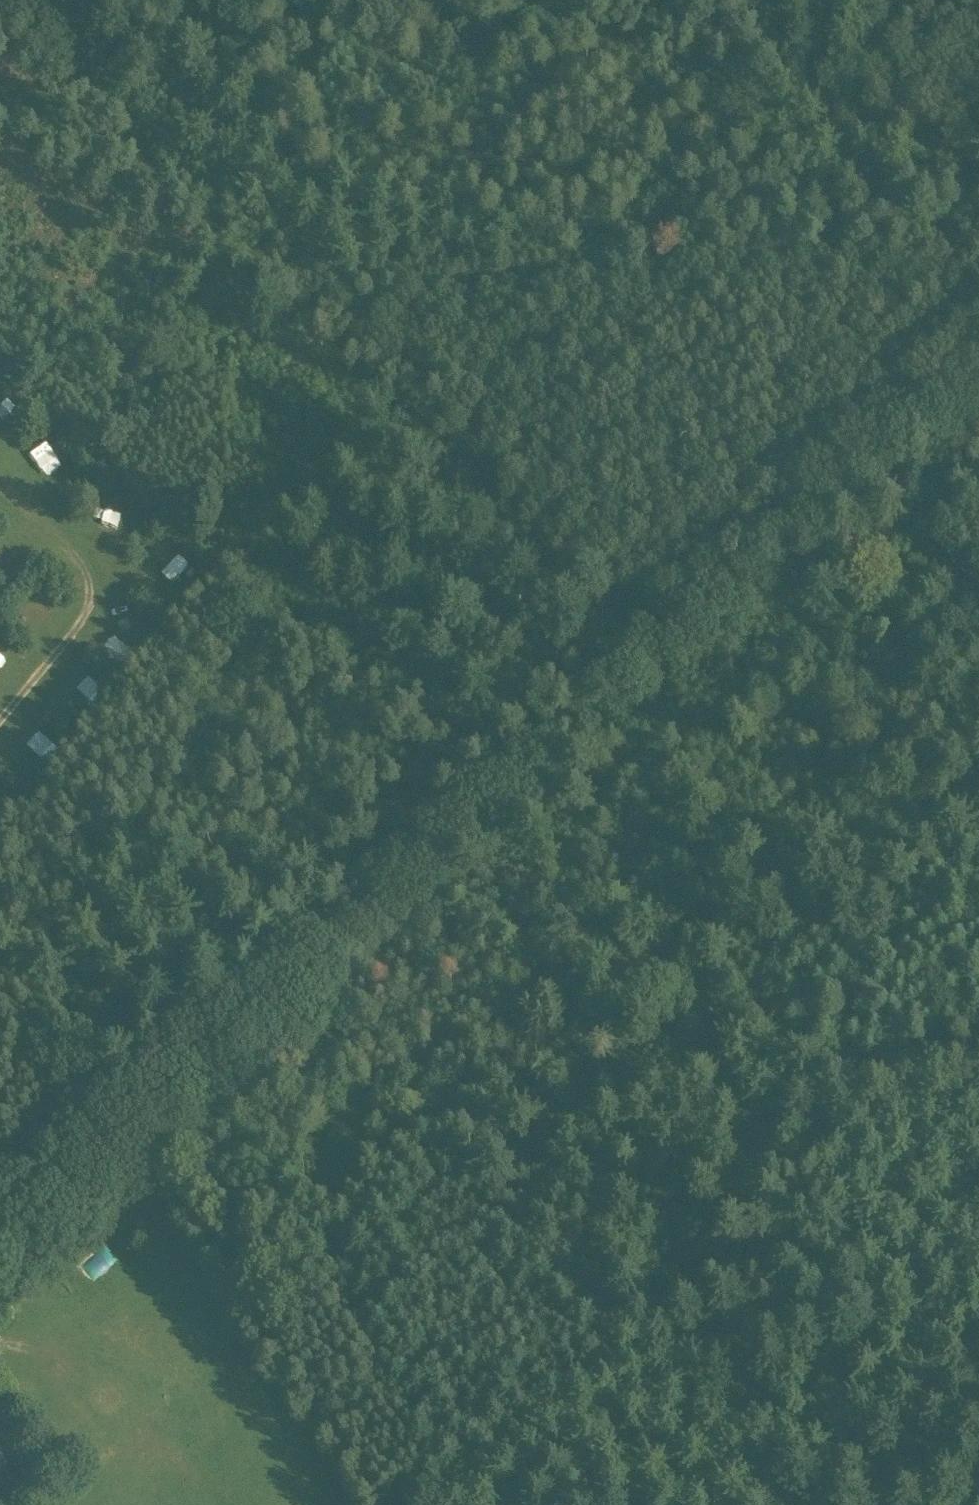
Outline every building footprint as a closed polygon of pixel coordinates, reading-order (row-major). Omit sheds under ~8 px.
[(4,1465),(13,1456),(0,1443),(0,1461),(4,1465)]
